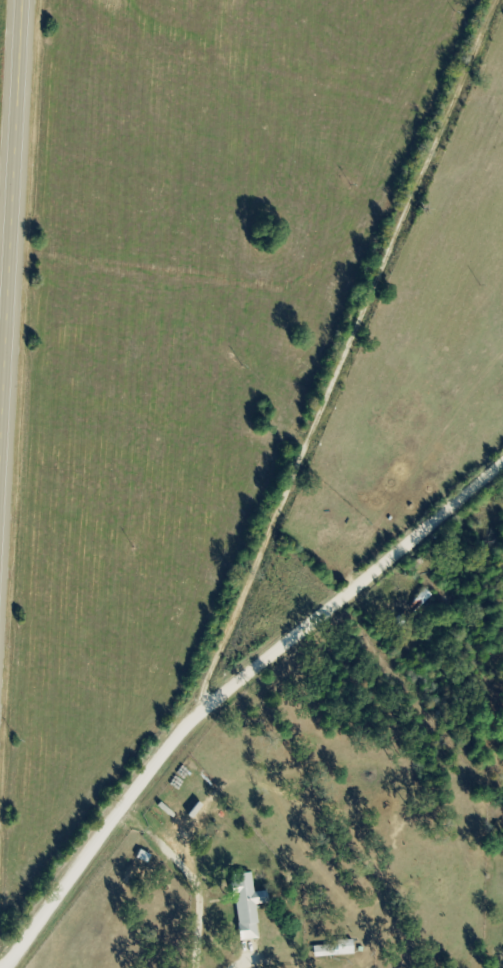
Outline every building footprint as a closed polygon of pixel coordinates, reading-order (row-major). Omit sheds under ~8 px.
[(257,894),(254,875),(235,877),(242,935),(251,934),(251,937),(260,936),(257,906),(271,904),(270,892),(257,894)] [(317,946),(318,959),(358,957),(357,944),(317,946)]
